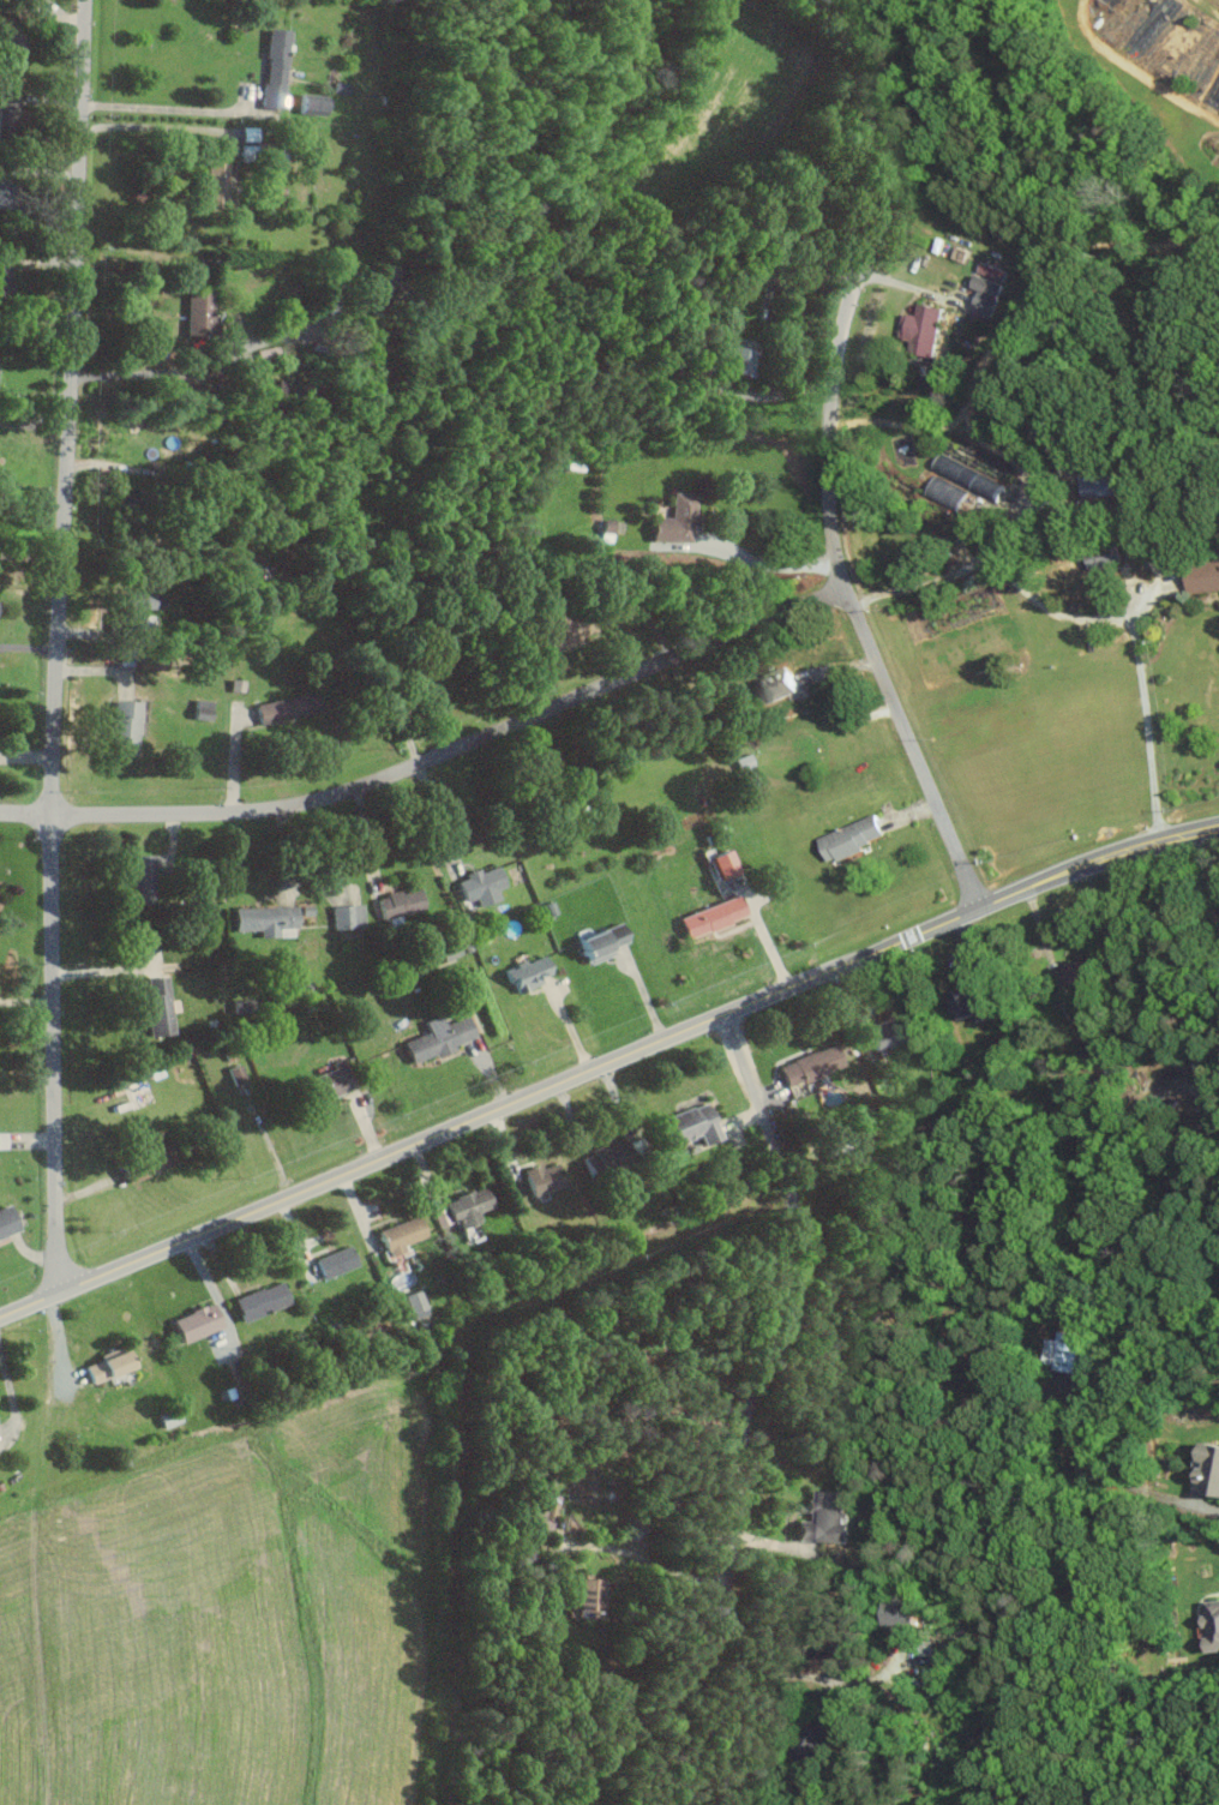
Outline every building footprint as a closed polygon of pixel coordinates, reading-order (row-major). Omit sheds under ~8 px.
[(1134,61),(1179,4),(1174,0),(1156,0),(1118,48),(1134,61)] [(287,29),(267,27),(258,106),(278,108),(287,29)] [(1200,100),(1218,109),(1218,65),(1200,100)] [(295,113),(323,114),(324,94),(296,93),(295,113)] [(13,127),(15,95),(0,95),(0,126),(13,127)] [(256,127),(240,126),(239,140),(255,141),(256,127)] [(253,145),(238,144),(238,160),(253,160),(253,145)] [(196,194),(203,194),(202,205),(223,206),(225,161),(205,161),(204,177),(197,177),(196,194)] [(1006,271),(978,260),(968,286),(977,289),(966,316),(986,323),(1006,271)] [(0,261),(0,293),(9,293),(8,261),(0,261)] [(185,334),(211,335),(212,290),(186,289),(185,334)] [(941,307),(916,302),(914,314),(901,312),(897,337),(908,339),(906,352),(931,357),(941,307)] [(279,356),(276,345),(256,350),(258,360),(279,356)] [(723,372),(754,375),(757,350),(725,347),(723,372)] [(929,470),(994,500),(1002,483),(937,454),(929,470)] [(1078,496),(1121,495),(1120,468),(1077,469),(1078,496)] [(954,510),(963,491),(931,476),(922,495),(954,510)] [(690,542),(692,492),(669,491),(668,517),(650,516),(650,540),(690,542)] [(1082,549),(1086,569),(1119,562),(1115,543),(1082,549)] [(1218,589),(1218,561),(1183,562),(1184,591),(1218,589)] [(110,603),(117,603),(117,627),(148,628),(148,615),(137,615),(137,608),(149,608),(149,593),(110,592),(110,603)] [(541,656),(595,634),(584,607),(530,628),(541,656)] [(752,676),(761,703),(795,692),(787,665),(752,676)] [(242,679),(229,678),(228,691),(241,691),(242,679)] [(251,703),(255,722),(313,710),(310,691),(251,703)] [(193,697),(189,717),(208,720),(212,701),(193,697)] [(104,753),(133,754),(134,700),(110,700),(109,716),(106,716),(104,753)] [(743,788),(758,783),(748,753),(734,758),(743,788)] [(814,836),(824,861),(881,839),(872,814),(814,836)] [(714,877),(732,872),(725,849),(706,855),(714,877)] [(128,904),(151,903),(150,854),(127,855),(128,904)] [(474,897),(478,907),(498,900),(494,890),(503,886),(495,865),(477,872),(476,868),(461,874),(463,878),(454,882),(461,902),(474,897)] [(379,919),(422,910),(417,887),(374,896),(379,919)] [(684,939),(744,916),(735,894),(676,917),(684,939)] [(330,905),(331,928),(361,927),(361,904),(330,905)] [(294,927),(293,905),(230,907),(230,930),(257,930),(257,937),(274,937),(274,927),(294,927)] [(625,941),(617,922),(575,940),(586,964),(612,953),(609,948),(625,941)] [(459,954),(456,945),(439,950),(442,960),(459,954)] [(511,992),(541,984),(539,976),(548,974),(544,956),(504,966),(511,992)] [(172,1032),(163,974),(143,978),(146,995),(140,996),(147,1037),(172,1032)] [(983,1009),(976,984),(944,994),(952,1019),(983,1009)] [(872,1052),(906,1038),(896,1013),(862,1027),(872,1052)] [(401,1041),(407,1062),(474,1040),(465,1015),(441,1023),(438,1015),(422,1020),(426,1033),(401,1041)] [(839,1066),(830,1044),(777,1065),(786,1087),(839,1066)] [(332,1069),(297,1085),(307,1107),(352,1087),(339,1059),(329,1064),(332,1069)] [(244,1081),(238,1064),(227,1068),(233,1085),(244,1081)] [(662,1149),(696,1135),(701,1146),(718,1138),(702,1101),(651,1124),(662,1149)] [(564,1184),(556,1162),(539,1168),(537,1163),(521,1169),(531,1196),(564,1184)] [(490,1206),(484,1187),(430,1206),(438,1227),(456,1220),(459,1227),(478,1220),(475,1212),(490,1206)] [(17,1230),(6,1205),(0,1207),(0,1237),(17,1230)] [(375,1230),(386,1257),(402,1250),(399,1245),(424,1235),(415,1214),(375,1230)] [(313,1259),(321,1279),(356,1265),(348,1245),(313,1259)] [(231,1299),(239,1322),(288,1304),(280,1281),(231,1299)] [(409,1319),(426,1315),(421,1290),(404,1293),(409,1319)] [(179,1344),(220,1325),(209,1301),(168,1320),(179,1344)] [(1041,1338),(1040,1363),(1050,1363),(1050,1370),(1076,1371),(1077,1331),(1055,1331),(1054,1339),(1041,1338)] [(80,1366),(89,1384),(130,1366),(122,1347),(80,1366)] [(1198,1442),(1195,1464),(1196,1464),(1193,1482),(1201,1483),(1200,1493),(1218,1496),(1218,1445),(1198,1442)] [(846,1542),(847,1523),(842,1523),(843,1491),(806,1490),(805,1521),(794,1521),(793,1541),(846,1542)] [(603,1579),(572,1579),(571,1602),(565,1602),(565,1617),(603,1618),(603,1579)] [(882,1625),(914,1626),(915,1601),(882,1600),(882,1625)] [(1205,1614),(1202,1614),(1205,1636),(1204,1636),(1206,1652),(1218,1650),(1218,1601),(1204,1603),(1205,1614)] [(833,1728),(811,1718),(794,1755),(816,1765),(833,1728)]
